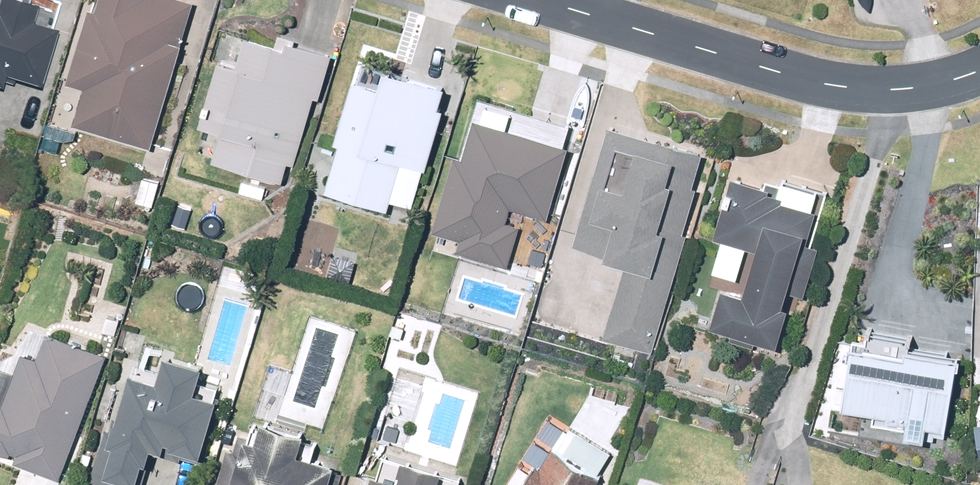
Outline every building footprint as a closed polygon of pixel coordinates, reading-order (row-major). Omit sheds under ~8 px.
[(196,0),(99,0),(99,2),(93,0),(91,0),(67,80),(85,86),(75,119),(152,143),(196,0)] [(32,91),(46,36),(0,25),(0,83),(32,91)] [(285,167),(291,169),(323,65),(283,53),(281,61),(241,49),(234,77),(215,71),(196,134),(217,141),(209,167),(279,189),(285,167)] [(376,99),(350,92),(332,152),(336,154),(323,200),(384,217),(397,170),(418,175),(438,103),(380,86),(376,99)] [(573,134),(481,106),(469,146),(458,143),(433,226),(461,235),(458,246),(511,262),(524,218),(510,214),(514,202),(549,213),(573,134)] [(675,164),(686,131),(614,108),(573,238),(629,255),(605,336),(651,349),(679,255),(665,251),(676,217),(667,214),(682,166),(675,164)] [(709,338),(774,357),(785,320),(781,318),(809,219),(779,210),(780,206),(765,202),(766,199),(729,188),(713,246),(755,258),(740,308),(719,302),(709,338)] [(852,323),(839,410),(907,420),(905,434),(948,440),(963,339),(852,323)] [(18,450),(14,459),(60,476),(108,352),(47,329),(36,358),(23,353),(6,398),(0,396),(0,443),(18,450)] [(213,412),(190,405),(197,381),(160,370),(152,395),(126,387),(114,426),(109,424),(91,484),(140,484),(150,452),(197,467),(213,412)] [(218,484),(336,484),(338,479),(293,466),(299,444),(258,432),(254,446),(237,441),(231,458),(226,456),(218,484)] [(382,455),(374,484),(454,484),(457,477),(382,455)] [(531,484),(586,484),(546,460),(531,484)]
